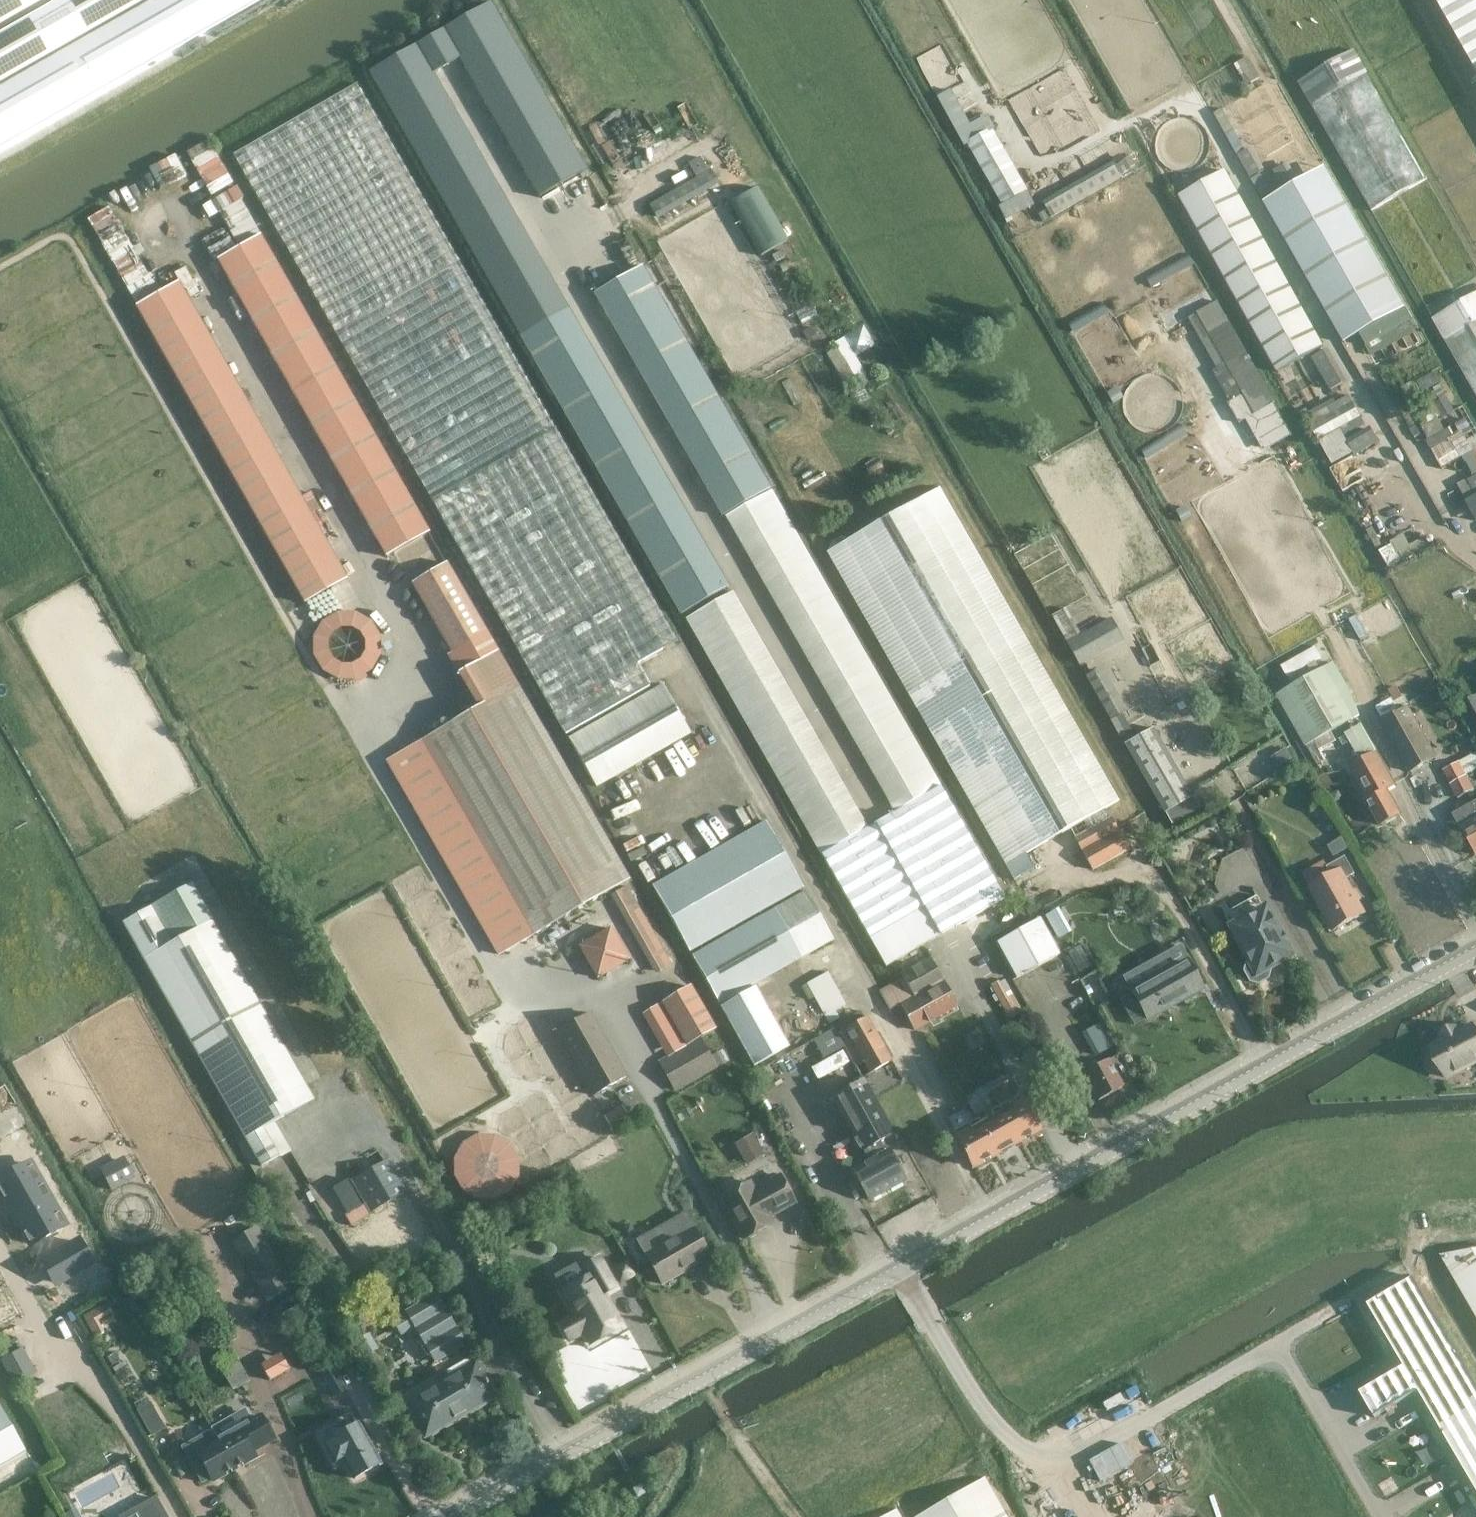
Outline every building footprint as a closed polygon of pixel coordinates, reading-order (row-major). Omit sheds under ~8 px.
[(262,0),(0,0),(0,149),(262,0)] [(1460,43),(1475,71),(1475,0),(1436,0),(1460,43)] [(491,3),(371,71),(522,335),(549,319),(568,309),(433,73),(460,57),(540,196),(586,169),(491,3)] [(1354,51),(1298,83),(1371,211),(1427,179),(1354,51)] [(356,84),(234,155),(564,734),(649,685),(638,663),(676,641),(555,430),(356,84)] [(1002,205),(1027,190),(992,129),(967,144),(1002,205)] [(219,154),(199,165),(213,191),(234,180),(219,154)] [(649,206),(655,216),(717,182),(703,157),(689,165),(697,179),(649,206)] [(1405,309),(1325,168),(1264,202),(1273,219),(1344,343),(1359,334),(1375,326),(1378,331),(1370,335),(1373,340),(1407,321),(1411,319),(1405,309)] [(1180,196),(1278,372),(1323,347),(1225,171),(1180,196)] [(760,258),(789,243),(759,189),(731,204),(760,258)] [(429,533),(260,236),(218,260),(386,557),(429,533)] [(229,239),(211,252),(216,259),(234,247),(229,239)] [(595,293),(723,516),(770,489),(642,266),(595,293)] [(178,283),(136,307),(305,603),(347,579),(178,283)] [(1475,395),(1475,293),(1432,319),(1475,395)] [(1251,417),(1275,403),(1218,301),(1187,317),(1217,369),(1212,371),(1230,402),(1216,410),(1231,437),(1255,423),(1251,417)] [(681,614),(728,587),(568,309),(549,319),(521,336),(681,614)] [(1365,346),(1371,355),(1413,332),(1408,322),(1365,346)] [(846,384),(868,372),(857,352),(876,342),(867,325),(826,346),(846,384)] [(1314,355),(1332,387),(1348,378),(1331,346),(1314,355)] [(1182,412),(1183,406),(1183,401),(1181,395),(1178,390),(1174,385),(1169,381),(1164,378),(1160,377),(1154,376),(1149,377),(1143,378),(1137,381),(1133,385),(1130,388),(1127,393),(1125,399),(1124,405),(1124,410),(1125,414),(1128,420),(1131,425),(1135,429),(1140,432),(1144,434),(1151,435),(1158,435),(1163,434),(1168,431),(1173,428),(1178,423),(1181,417),(1182,412)] [(1312,426),(1318,439),(1360,415),(1354,403),(1312,426)] [(1374,440),(1370,432),(1349,443),(1344,435),(1365,424),(1360,415),(1318,439),(1332,463),(1374,440)] [(1475,477),(1475,439),(1475,438),(1468,443),(1462,432),(1447,440),(1447,439),(1452,436),(1448,428),(1445,430),(1438,418),(1421,428),(1427,440),(1426,440),(1442,469),(1462,457),(1475,478),(1475,477)] [(1475,484),(1474,482),(1467,479),(1458,485),(1467,501),(1475,496),(1475,484)] [(1025,853),(1069,828),(1092,871),(1129,850),(1111,817),(1109,818),(1104,809),(1118,801),(939,488),(828,552),(1005,865),(1014,881),(1034,869),(1025,853)] [(1004,898),(771,490),(726,516),(895,811),(867,827),(732,592),(685,619),(885,967),(1004,898)] [(447,564),(412,584),(452,653),(487,633),(447,564)] [(380,675),(380,612),(317,611),(317,675),(380,675)] [(1111,618),(1068,642),(1078,660),(1121,636),(1111,618)] [(458,674),(478,709),(518,686),(498,651),(458,674)] [(1306,746),(1330,733),(1362,714),(1332,662),(1276,694),(1306,746)] [(1123,713),(1098,670),(1087,676),(1111,719),(1123,713)] [(663,684),(568,739),(596,787),(691,733),(663,684)] [(478,709),(388,761),(499,955),(629,880),(518,686),(478,709)] [(1396,686),(1388,691),(1394,702),(1403,697),(1396,686)] [(1391,697),(1374,706),(1381,719),(1398,710),(1391,697)] [(1460,707),(1475,737),(1475,699),(1460,707)] [(1409,705),(1384,719),(1411,768),(1436,754),(1409,705)] [(1124,716),(1111,723),(1121,741),(1134,735),(1124,716)] [(1360,759),(1349,766),(1382,826),(1400,816),(1386,791),(1396,786),(1361,725),(1345,733),(1360,759)] [(1179,805),(1193,797),(1153,727),(1125,743),(1165,813),(1179,805)] [(1287,748),(1272,758),(1279,769),(1294,759),(1287,748)] [(1445,774),(1458,799),(1474,790),(1467,775),(1469,773),(1475,769),(1475,757),(1445,774)] [(1179,805),(1165,813),(1172,825),(1200,809),(1193,797),(1179,805)] [(1475,853),(1475,810),(1472,802),(1453,812),(1475,853)] [(690,952),(803,887),(765,820),(651,885),(690,952)] [(1343,838),(1327,846),(1333,857),(1349,849),(1343,838)] [(1160,846),(1159,852),(1162,857),(1167,859),(1173,856),(1174,850),(1171,845),(1166,844),(1160,846)] [(1346,856),(1327,866),(1332,875),(1310,888),(1323,911),(1321,917),(1325,924),(1331,925),(1333,930),(1366,913),(1347,878),(1356,874),(1346,856)] [(213,917),(192,881),(151,905),(170,941),(213,917)] [(627,886),(615,893),(659,971),(671,965),(627,886)] [(719,1005),(833,940),(805,890),(691,955),(719,1005)] [(1290,954),(1257,895),(1224,913),(1250,961),(1246,962),(1244,971),(1249,981),(1258,983),(1268,978),(1271,970),(1269,966),(1290,954)] [(245,1138),(260,1166),(279,1154),(280,1157),(291,1151),(274,1121),(314,1098),(212,919),(172,944),(170,941),(151,905),(121,922),(245,1138)] [(1040,919),(997,943),(1016,978),(1059,954),(1040,919)] [(614,925),(580,943),(598,977),(632,959),(614,925)] [(915,1031),(958,1008),(930,958),(907,971),(901,974),(902,977),(879,991),(889,1010),(900,1004),(915,1031)] [(1132,991),(1147,1018),(1203,988),(1187,960),(1132,991)] [(830,1021),(842,1015),(838,1008),(848,1003),(830,969),(809,980),(830,1021)] [(999,981),(991,986),(1009,1019),(1023,1011),(1013,994),(1008,997),(999,981)] [(753,1067),(789,1046),(756,986),(720,1007),(753,1067)] [(715,1028),(691,987),(662,1003),(686,1045),(715,1028)] [(667,1056),(686,1045),(662,1003),(643,1014),(667,1056)] [(592,1097),(627,1077),(591,1012),(555,1032),(592,1097)] [(838,1035),(844,1046),(856,1066),(864,1062),(870,1073),(891,1061),(867,1018),(838,1035)] [(1102,1025),(1084,1035),(1095,1055),(1114,1045),(1103,1025),(1102,1025)] [(1431,1048),(1435,1055),(1432,1059),(1432,1063),(1434,1067),(1438,1070),(1442,1070),(1446,1077),(1475,1062),(1475,1031),(1473,1026),(1459,1033),(1456,1028),(1442,1035),(1445,1040),(1431,1048)] [(675,1092),(717,1067),(700,1039),(659,1062),(675,1092)] [(1083,1074),(1098,1100),(1123,1087),(1108,1060),(1083,1074)] [(832,1098),(862,1151),(864,1150),(870,1161),(853,1170),(869,1200),(905,1180),(883,1140),(894,1134),(864,1080),(832,1098)] [(999,1110),(1017,1142),(1040,1129),(1023,1097),(999,1110)] [(624,1103),(607,1112),(613,1123),(630,1115),(624,1103)] [(977,1122),(995,1154),(1017,1142),(999,1110),(977,1122)] [(977,1122),(953,1134),(972,1167),(995,1154),(977,1122)] [(528,1178),(501,1125),(448,1151),(475,1204),(528,1178)] [(734,1144),(747,1166),(766,1155),(753,1133),(734,1144)] [(0,1169),(0,1172),(36,1234),(67,1216),(30,1152),(0,1169)] [(125,1156),(100,1168),(111,1191),(136,1179),(125,1156)] [(370,1212),(402,1194),(384,1162),(352,1180),(370,1212)] [(769,1218),(796,1204),(781,1177),(755,1192),(750,1183),(722,1199),(745,1240),(748,1239),(751,1240),(757,1236),(758,1233),(773,1225),(769,1218)] [(692,1225),(644,1252),(662,1285),(710,1258),(692,1225)] [(291,1287),(257,1227),(235,1240),(269,1300),(291,1287)] [(88,1236),(50,1258),(61,1279),(100,1257),(88,1236)] [(1441,1255),(1475,1315),(1475,1250),(1441,1255)] [(573,1315),(559,1323),(569,1341),(584,1333),(591,1344),(623,1326),(605,1293),(618,1286),(602,1257),(586,1265),(597,1286),(567,1303),(573,1315)] [(626,1263),(614,1270),(621,1282),(633,1275),(626,1263)] [(1360,1392),(1374,1417),(1416,1393),(1419,1391),(1432,1414),(1458,1458),(1472,1482),(1475,1489),(1475,1384),(1414,1278),(1368,1304),(1392,1346),(1404,1367),(1401,1368),(1360,1392)] [(403,1311),(404,1313),(435,1363),(466,1344),(436,1293),(403,1311)] [(107,1303),(84,1316),(95,1338),(105,1332),(99,1322),(100,1320),(113,1313),(107,1303)] [(370,1332),(357,1339),(367,1356),(379,1349),(370,1332)] [(15,1380),(37,1368),(24,1345),(2,1357),(15,1380)] [(217,1361),(216,1362),(223,1374),(233,1390),(241,1386),(250,1381),(233,1351),(219,1359),(217,1361)] [(116,1352),(107,1357),(115,1372),(128,1365),(126,1361),(122,1363),(116,1352)] [(282,1354),(261,1365),(269,1380),(290,1369),(282,1354)] [(474,1359),(405,1400),(425,1437),(494,1396),(474,1359)] [(333,1367),(321,1373),(334,1395),(346,1388),(333,1367)] [(154,1438),(172,1428),(163,1413),(161,1415),(155,1404),(159,1402),(155,1393),(136,1405),(139,1411),(139,1412),(154,1438)] [(25,1452),(0,1407),(0,1466),(25,1452)] [(351,1412),(316,1431),(335,1465),(344,1460),(354,1478),(380,1464),(376,1458),(382,1455),(372,1437),(366,1440),(351,1412)] [(252,1451),(274,1438),(261,1416),(250,1423),(244,1413),(213,1430),(219,1440),(234,1469),(256,1456),(252,1451)] [(198,1452),(197,1453),(213,1481),(234,1469),(219,1440),(212,1444),(206,1434),(192,1442),(198,1452)] [(984,1478),(916,1516),(1007,1516),(984,1478)] [(640,1484),(638,1485),(632,1488),(637,1498),(645,1493),(640,1484)] [(155,1498),(137,1509),(141,1516),(166,1516),(155,1498)]
